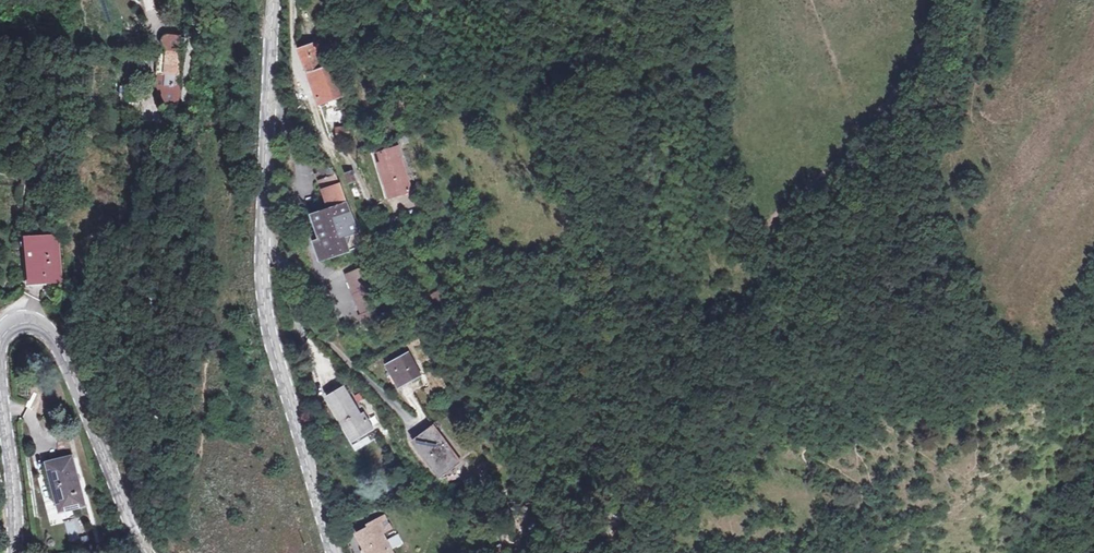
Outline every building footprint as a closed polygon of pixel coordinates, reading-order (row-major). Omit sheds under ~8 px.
[(324,37),(321,38),(323,43),(300,51),(308,74),(326,67),(325,66),(336,62),(326,42),(324,37)] [(160,110),(175,110),(176,90),(174,59),(176,40),(165,39),(161,40),(159,41),(157,42),(156,47),(157,49),(159,50),(161,52),(161,77),(155,78),(154,102),(160,102),(160,110)] [(326,68),(326,67),(308,74),(319,105),(346,96),(345,92),(353,90),(351,78),(342,80),(339,64),(326,68)] [(136,107),(137,91),(124,91),(124,107),(136,107)] [(352,137),(351,126),(338,128),(340,139),(352,137)] [(398,159),(381,165),(384,176),(386,175),(393,198),(409,193),(398,159)] [(37,182),(41,164),(33,163),(29,181),(37,182)] [(366,259),(369,258),(366,255),(365,253),(359,242),(347,217),(345,210),(339,193),(337,188),(336,188),(330,172),(326,173),(323,166),(316,168),(317,173),(313,173),(314,182),(319,181),(321,191),(327,209),(312,215),(321,241),(314,244),(320,262),(345,253),(357,249),(361,261),(366,259)] [(348,175),(342,177),(346,187),(352,185),(348,175)] [(31,236),(32,259),(44,259),(45,279),(65,277),(63,234),(31,236)] [(32,279),(45,279),(44,259),(32,259),(32,279)] [(366,259),(361,261),(364,270),(369,269),(366,259)] [(359,271),(343,277),(357,318),(355,319),(357,326),(371,321),(369,313),(372,311),(359,271)] [(443,292),(430,300),(440,314),(452,306),(443,292)] [(452,306),(440,314),(449,325),(460,318),(452,306)] [(430,344),(425,337),(420,340),(425,347),(430,344)] [(421,373),(409,353),(389,365),(401,384),(421,373)] [(350,438),(371,426),(363,412),(360,413),(343,384),(325,395),(350,438)] [(429,450),(447,437),(439,426),(421,439),(429,450)] [(465,461),(447,437),(429,450),(443,470),(455,462),(457,466),(465,461)] [(72,502),(83,499),(73,454),(50,460),(57,490),(69,487),(72,502)] [(57,490),(60,504),(72,502),(69,487),(57,490)] [(387,510),(378,514),(384,527),(393,523),(387,510)] [(378,514),(371,518),(372,521),(360,528),(372,552),(397,552),(384,527),(378,514)] [(79,540),(75,521),(65,523),(69,542),(79,540)] [(495,548),(497,552),(507,552),(504,545),(495,548)]
